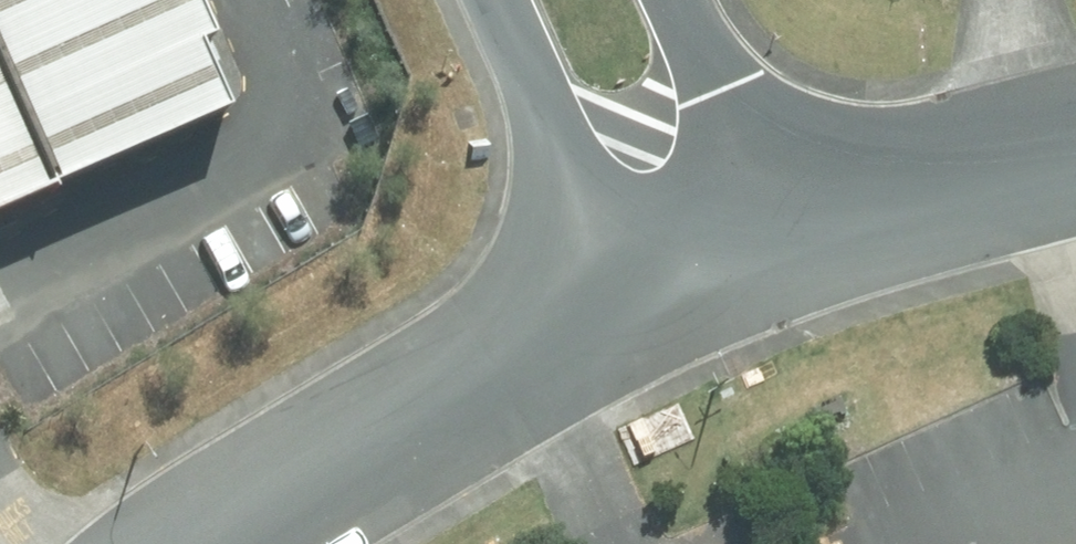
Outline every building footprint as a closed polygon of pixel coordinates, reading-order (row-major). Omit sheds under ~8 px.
[(212,0),(0,0),(0,204),(253,92),(212,0)]
